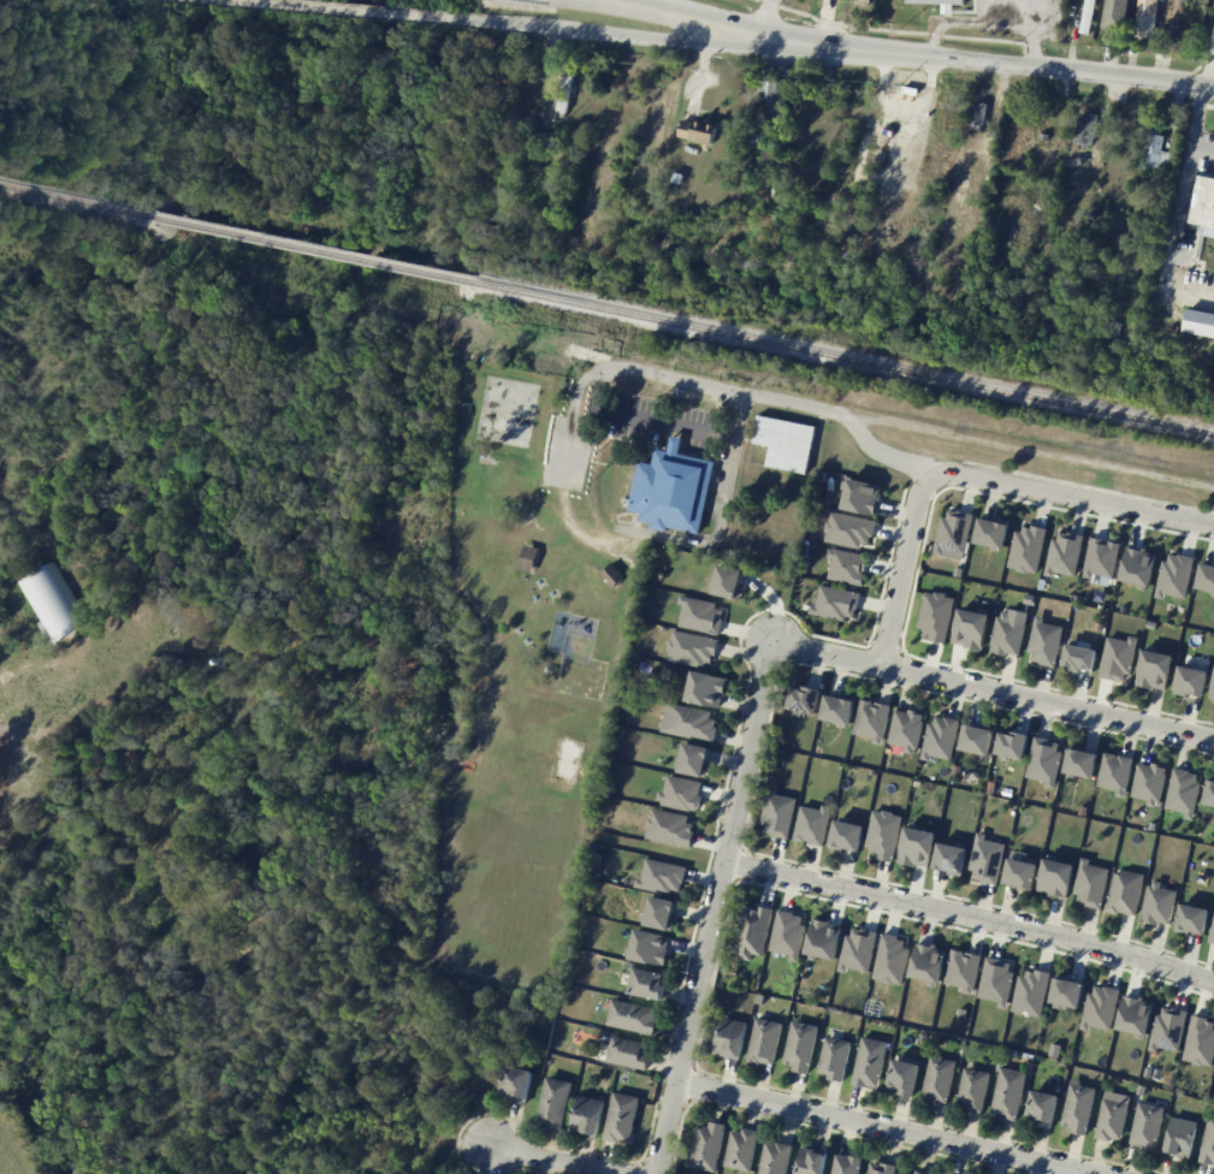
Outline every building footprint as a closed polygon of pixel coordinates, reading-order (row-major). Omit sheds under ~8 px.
[(1084,11),(1086,0),(1096,0),(1089,35),(1079,32),(1082,19),(1076,18),(1077,10),(1084,11)] [(1101,25),(1105,0),(1129,0),(1124,30),(1121,29),(1101,25)] [(1132,36),(1136,0),(1155,0),(1151,37),(1148,37),(1147,42),(1136,42),(1136,36),(1132,36)] [(576,73),(570,114),(561,112),(567,72),(576,73)] [(775,83),(792,84),(788,129),(770,128),(771,101),(768,100),(769,94),(762,94),(763,82),(775,83)] [(982,103),(990,106),(985,128),(984,128),(983,132),(973,130),(973,125),(969,124),(973,106),(979,107),(981,103),(982,103)] [(1077,148),(1078,143),(1073,142),(1078,115),(1086,118),(1086,113),(1097,115),(1091,146),(1088,144),(1086,150),(1077,148)] [(699,120),(707,121),(709,120),(712,121),(712,123),(722,125),(717,148),(695,144),(695,142),(681,140),(683,121),(698,125),(698,120),(699,120)] [(1165,152),(1169,153),(1166,167),(1156,166),(1156,170),(1148,167),(1148,170),(1138,168),(1145,128),(1156,130),(1156,134),(1162,135),(1160,150),(1165,152)] [(549,136),(546,148),(532,146),(534,134),(549,136)] [(777,179),(772,194),(770,202),(762,200),(764,190),(771,173),(777,177),(777,179)] [(675,183),(679,174),(687,177),(683,186),(675,183)] [(1213,228),(1213,179),(1195,176),(1188,225),(1213,228)] [(1143,207),(1148,208),(1144,227),(1133,225),(1137,206),(1143,207)] [(480,224),(502,229),(499,238),(478,233),(480,224)] [(1065,308),(1064,318),(1050,315),(1053,300),(1064,302),(1062,307),(1065,308)] [(1185,309),(1213,315),(1213,339),(1182,332),(1185,309)] [(1105,320),(1121,325),(1120,334),(1118,333),(1118,336),(1101,331),(1105,320)] [(818,427),(809,474),(768,467),(771,446),(754,443),(760,415),(818,427)] [(716,459),(718,461),(703,533),(671,526),(670,530),(653,527),(653,522),(642,520),(645,512),(632,509),(642,459),(656,462),(659,447),(671,450),(675,434),(685,437),(681,452),(716,459)] [(851,479),(883,486),(881,497),(884,498),(883,504),(881,504),(878,516),(843,509),(851,479)] [(976,514),(966,561),(936,555),(944,517),(949,518),(952,510),(960,512),(960,511),(976,514)] [(834,511),(878,521),(875,538),(872,536),(871,545),(865,542),(863,550),(827,541),(829,533),(827,533),(829,521),(831,521),(834,511)] [(982,518),(1011,524),(1006,550),(1002,549),(1001,552),(991,551),(993,546),(977,542),(982,518)] [(1049,529),(1040,574),(1030,571),(1029,574),(1018,571),(1018,569),(1009,567),(1018,532),(1024,533),(1025,527),(1032,528),(1034,526),(1049,529)] [(1085,536),(1077,576),(1056,573),(1055,577),(1047,575),(1054,539),(1060,540),(1061,532),(1070,534),(1071,533),(1085,536)] [(1094,538),(1108,541),(1108,542),(1111,542),(1112,541),(1123,544),(1115,579),(1096,574),(1095,580),(1085,577),(1086,571),(1085,571),(1094,538)] [(534,571),(522,569),(528,544),(541,547),(535,571),(534,571)] [(869,556),(867,561),(870,561),(867,571),(866,571),(865,574),(866,575),(864,586),(830,579),(835,559),(829,558),(831,547),(869,556)] [(1129,547),(1142,550),(1142,547),(1150,550),(1149,552),(1159,555),(1151,587),(1149,587),(1148,591),(1139,589),(1139,585),(1121,581),(1129,547)] [(1166,562),(1157,598),(1167,599),(1168,594),(1189,598),(1198,558),(1182,555),(1180,556),(1173,555),(1171,563),(1166,562)] [(51,645),(87,625),(54,561),(17,580),(51,645)] [(1197,587),(1213,591),(1213,565),(1203,563),(1197,587)] [(715,594),(721,565),(746,570),(742,586),(746,587),(742,600),(715,594)] [(823,585),(863,593),(860,610),(858,609),(857,618),(848,616),(847,622),(811,613),(813,604),(818,605),(823,585)] [(958,599),(947,644),(934,641),(934,638),(925,636),(928,630),(920,628),(929,593),(937,594),(937,592),(948,594),(948,597),(958,599)] [(681,627),(686,605),(681,604),(682,595),(719,603),(718,609),(726,610),(723,619),(726,619),(722,635),(681,627)] [(963,609),(991,616),(984,652),(966,647),(967,646),(954,642),(963,609)] [(1021,656),(1008,652),(1008,656),(996,653),(996,651),(994,651),(995,645),(993,645),(999,616),(1002,617),(1003,611),(1011,613),(1012,610),(1030,613),(1021,656)] [(1054,666),(1042,664),(1042,662),(1034,659),(1036,652),(1031,651),(1038,615),(1047,617),(1046,622),(1066,627),(1058,666),(1054,666)] [(718,656),(716,656),(713,663),(707,662),(706,668),(691,664),(691,665),(670,660),(673,651),(670,651),(673,640),(675,640),(677,630),(722,640),(718,656)] [(1109,638),(1130,641),(1131,636),(1141,639),(1133,675),(1127,674),(1126,681),(1117,680),(1117,681),(1101,677),(1109,638)] [(1100,651),(1095,670),(1083,668),(1080,674),(1071,671),(1072,666),(1065,665),(1070,645),(1100,651)] [(1145,650),(1138,686),(1156,689),(1156,687),(1168,689),(1175,656),(1145,650)] [(1182,665),(1175,690),(1178,690),(1177,694),(1191,696),(1191,693),(1204,696),(1209,672),(1182,665)] [(727,695),(724,695),(722,708),(688,701),(694,671),(730,678),(727,695)] [(789,708),(794,687),(806,689),(807,686),(824,690),(818,716),(805,712),(804,717),(795,715),(796,710),(789,708)] [(858,701),(852,725),(847,724),(847,729),(839,727),(840,723),(824,719),(829,695),(858,701)] [(880,700),(893,704),(884,742),(876,741),(877,736),(857,731),(865,696),(880,700)] [(713,715),(712,718),(718,719),(717,727),(719,728),(717,742),(664,730),(670,701),(670,702),(713,712),(713,715)] [(925,711),(928,711),(926,719),(928,719),(922,748),(917,747),(916,753),(908,751),(910,746),(893,742),(900,708),(912,712),(913,708),(925,711)] [(949,717),(949,716),(965,719),(955,759),(935,754),(934,760),(925,758),(934,722),(938,723),(941,715),(949,717)] [(982,727),(999,730),(994,754),(987,753),(985,759),(977,757),(978,751),(965,748),(971,723),(981,725),(982,727)] [(1018,731),(1031,734),(1026,759),(1011,755),(1009,763),(1001,761),(1002,754),(999,753),(1003,731),(1015,735),(1017,731),(1018,731)] [(1040,735),(1053,739),(1053,740),(1062,742),(1060,751),(1065,752),(1058,788),(1048,787),(1049,781),(1029,776),(1038,735),(1040,735)] [(687,743),(712,748),(709,764),(712,764),(709,778),(681,772),(687,743)] [(1080,748),(1103,753),(1097,777),(1079,773),(1078,779),(1070,777),(1071,771),(1070,771),(1074,747),(1080,748)] [(1118,754),(1119,754),(1118,757),(1121,758),(1121,755),(1136,758),(1129,793),(1127,793),(1126,798),(1118,796),(1120,790),(1100,787),(1107,752),(1118,754)] [(1155,761),(1166,764),(1166,766),(1169,767),(1168,773),(1162,802),(1159,801),(1157,806),(1149,805),(1150,800),(1133,796),(1141,763),(1154,765),(1155,761)] [(1178,769),(1191,771),(1191,772),(1200,775),(1198,782),(1203,783),(1195,819),(1186,818),(1188,812),(1167,807),(1177,767),(1178,769)] [(670,776),(704,783),(701,795),(704,796),(701,808),(700,807),(699,813),(664,805),(665,801),(659,800),(662,791),(667,793),(670,776)] [(1213,806),(1213,778),(1207,777),(1202,804),(1213,806)] [(801,799),(792,838),(777,836),(777,834),(768,831),(770,824),(765,823),(774,788),(782,789),(781,794),(801,799)] [(824,846),(796,840),(804,806),(824,810),(825,805),(835,807),(827,846),(824,846)] [(649,838),(650,829),(649,829),(651,817),(653,817),(655,808),(691,817),(689,823),(695,824),(694,832),(697,832),(693,848),(649,838)] [(893,861),(881,859),(882,855),(874,853),(875,848),(869,847),(876,811),(886,813),(886,811),(896,813),(896,816),(906,817),(896,862),(893,861)] [(859,848),(846,846),(845,850),(833,848),(840,818),(869,824),(866,835),(863,849),(859,848)] [(929,866),(917,862),(917,866),(901,862),(910,825),(938,831),(930,866),(929,866)] [(997,884),(983,880),(975,878),(977,870),(972,868),(979,832),(988,835),(988,840),(1008,844),(1000,884),(997,884)] [(954,876),(949,874),(951,870),(937,867),(942,842),(971,848),(966,873),(963,872),(961,878),(954,876)] [(1067,897),(1055,895),(1055,897),(1049,896),(1050,893),(1041,890),(1048,856),(1079,864),(1071,899),(1067,897)] [(1043,862),(1037,888),(1035,888),(1034,893),(1020,890),(1021,884),(1008,882),(1013,858),(1043,862)] [(1101,908),(1090,906),(1090,905),(1080,902),(1083,895),(1078,894),(1085,858),(1094,859),(1092,865),(1113,870),(1105,909),(1101,908)] [(649,859),(689,867),(686,883),(685,883),(682,893),(675,890),(674,894),(650,889),(650,890),(636,888),(639,878),(644,879),(649,859)] [(1148,874),(1139,915),(1123,912),(1123,914),(1109,912),(1118,872),(1125,874),(1126,870),(1148,874)] [(1179,891),(1173,924),(1160,921),(1160,925),(1148,923),(1148,920),(1145,919),(1147,913),(1145,913),(1150,884),(1155,885),(1156,880),(1165,882),(1163,888),(1179,891)] [(646,925),(647,921),(644,921),(645,912),(650,913),(653,896),(679,902),(675,917),(679,918),(675,932),(646,925)] [(775,909),(765,956),(756,954),(753,961),(742,959),(744,951),(735,950),(742,920),(739,920),(742,902),(775,909)] [(1192,931),(1191,935),(1177,931),(1183,903),(1212,909),(1207,933),(1192,931)] [(781,911),(796,913),(796,915),(805,917),(804,925),(809,926),(800,962),(792,961),(793,956),(772,951),(781,911)] [(807,954),(815,919),(833,923),(831,924),(845,926),(837,960),(819,956),(818,961),(809,960),(810,955),(807,954)] [(639,929),(659,933),(658,935),(673,937),(669,950),(671,950),(668,967),(652,963),(652,965),(632,960),(639,929)] [(880,932),(871,973),(851,968),(849,974),(840,972),(848,935),(853,936),(855,929),(864,930),(864,929),(880,932)] [(884,933),(901,937),(900,939),(908,941),(906,948),(913,949),(905,985),(895,984),(895,985),(884,983),(886,980),(875,979),(884,933)] [(912,977),(919,943),(937,948),(937,949),(949,951),(942,984),(940,983),(938,988),(929,985),(930,982),(912,977)] [(984,956),(977,990),(976,990),(975,995),(966,994),(967,989),(947,984),(954,950),(966,953),(966,954),(969,955),(969,953),(984,956)] [(989,956),(1005,960),(1005,962),(1013,963),(1012,972),(1017,973),(1009,1009),(1000,1007),(1001,1002),(981,997),(989,956)] [(664,1001),(633,995),(638,967),(668,974),(665,984),(668,984),(664,1001)] [(1053,973),(1043,1018),(1013,1012),(1021,976),(1028,977),(1029,971),(1036,972),(1037,970),(1053,973)] [(1086,984),(1082,1009),(1079,1008),(1078,1013),(1053,1007),(1054,1003),(1053,1003),(1058,978),(1086,984)] [(1121,990),(1113,1031),(1092,1026),(1091,1031),(1082,1030),(1090,992),(1095,994),(1097,986),(1106,988),(1106,986),(1121,990)] [(757,1003),(759,994),(766,995),(765,1004),(757,1003)] [(1126,996),(1139,998),(1141,996),(1145,997),(1145,1001),(1156,1003),(1148,1037),(1145,1036),(1144,1040),(1136,1038),(1136,1033),(1119,1030),(1126,996)] [(659,1010),(657,1021),(659,1021),(656,1037),(609,1026),(615,1001),(659,1010)] [(1190,1012),(1182,1051),(1160,1048),(1159,1053),(1150,1050),(1159,1014),(1163,1015),(1166,1007),(1174,1009),(1174,1008),(1190,1012)] [(1210,1021),(1213,1022),(1213,1067),(1206,1065),(1206,1067),(1194,1065),(1195,1062),(1185,1060),(1195,1015),(1210,1019),(1210,1021)] [(741,1057),(718,1054),(726,1016),(751,1021),(744,1059),(741,1057)] [(775,1063),(764,1062),(763,1063),(751,1061),(759,1018),(786,1024),(777,1065),(775,1063)] [(809,1073),(795,1071),(796,1065),(787,1063),(795,1021),(821,1026),(811,1074),(809,1073)] [(878,1086),(870,1085),(870,1086),(855,1083),(865,1036),(890,1042),(881,1087),(878,1086)] [(650,1053),(649,1055),(652,1056),(650,1071),(610,1062),(616,1037),(651,1044),(650,1053)] [(842,1039),(853,1042),(846,1081),(830,1078),(831,1073),(821,1072),(828,1037),(842,1039)] [(924,1063),(917,1089),(916,1089),(913,1096),(899,1092),(900,1087),(890,1085),(898,1056),(924,1063)] [(947,1102),(937,1099),(936,1102),(924,1099),(932,1056),(959,1061),(951,1103),(947,1102)] [(535,1069),(529,1097),(526,1096),(525,1103),(510,1101),(511,1095),(503,1093),(509,1065),(535,1069)] [(982,1111),(969,1109),(970,1104),(959,1103),(966,1067),(993,1072),(984,1113),(982,1111)] [(1017,1119),(1003,1116),(1003,1115),(994,1113),(1003,1067),(1029,1072),(1019,1120),(1017,1119)] [(562,1128),(549,1126),(550,1123),(539,1121),(549,1077),(574,1081),(563,1129),(562,1128)] [(1085,1134),(1073,1132),(1074,1127),(1064,1125),(1073,1084),(1098,1089),(1089,1136),(1085,1134)] [(1050,1127),(1037,1125),(1038,1120),(1029,1117),(1035,1089),(1062,1095),(1058,1120),(1054,1120),(1053,1127),(1050,1127)] [(1114,1137),(1114,1136),(1113,1140),(1097,1137),(1107,1090),(1132,1096),(1124,1138),(1114,1137)] [(630,1142),(623,1140),(622,1142),(606,1138),(617,1091),(642,1097),(632,1143),(630,1142)] [(608,1101),(599,1137),(574,1132),(582,1095),(608,1101)] [(1145,1145),(1133,1143),(1142,1102),(1167,1107),(1157,1150),(1145,1148),(1145,1145)] [(1212,1113),(1213,1113),(1213,1163),(1202,1161),(1212,1113)] [(1183,1156),(1167,1152),(1174,1116),(1200,1121),(1192,1158),(1183,1156)] [(715,1121),(729,1125),(718,1172),(694,1167),(703,1123),(712,1126),(713,1121),(715,1121)] [(747,1128),(762,1132),(752,1172),(727,1166),(735,1129),(745,1132),(746,1127),(747,1128)] [(794,1145),(787,1173),(762,1173),(769,1142),(770,1142),(780,1143),(780,1142),(794,1145)] [(830,1152),(825,1173),(799,1173),(805,1146),(816,1149),(830,1152)] [(865,1157),(861,1173),(835,1173),(840,1154),(852,1157),(853,1155),(865,1157)] [(901,1166),(899,1173),(872,1173),(875,1161),(886,1164),(887,1164),(887,1162),(901,1166)]
